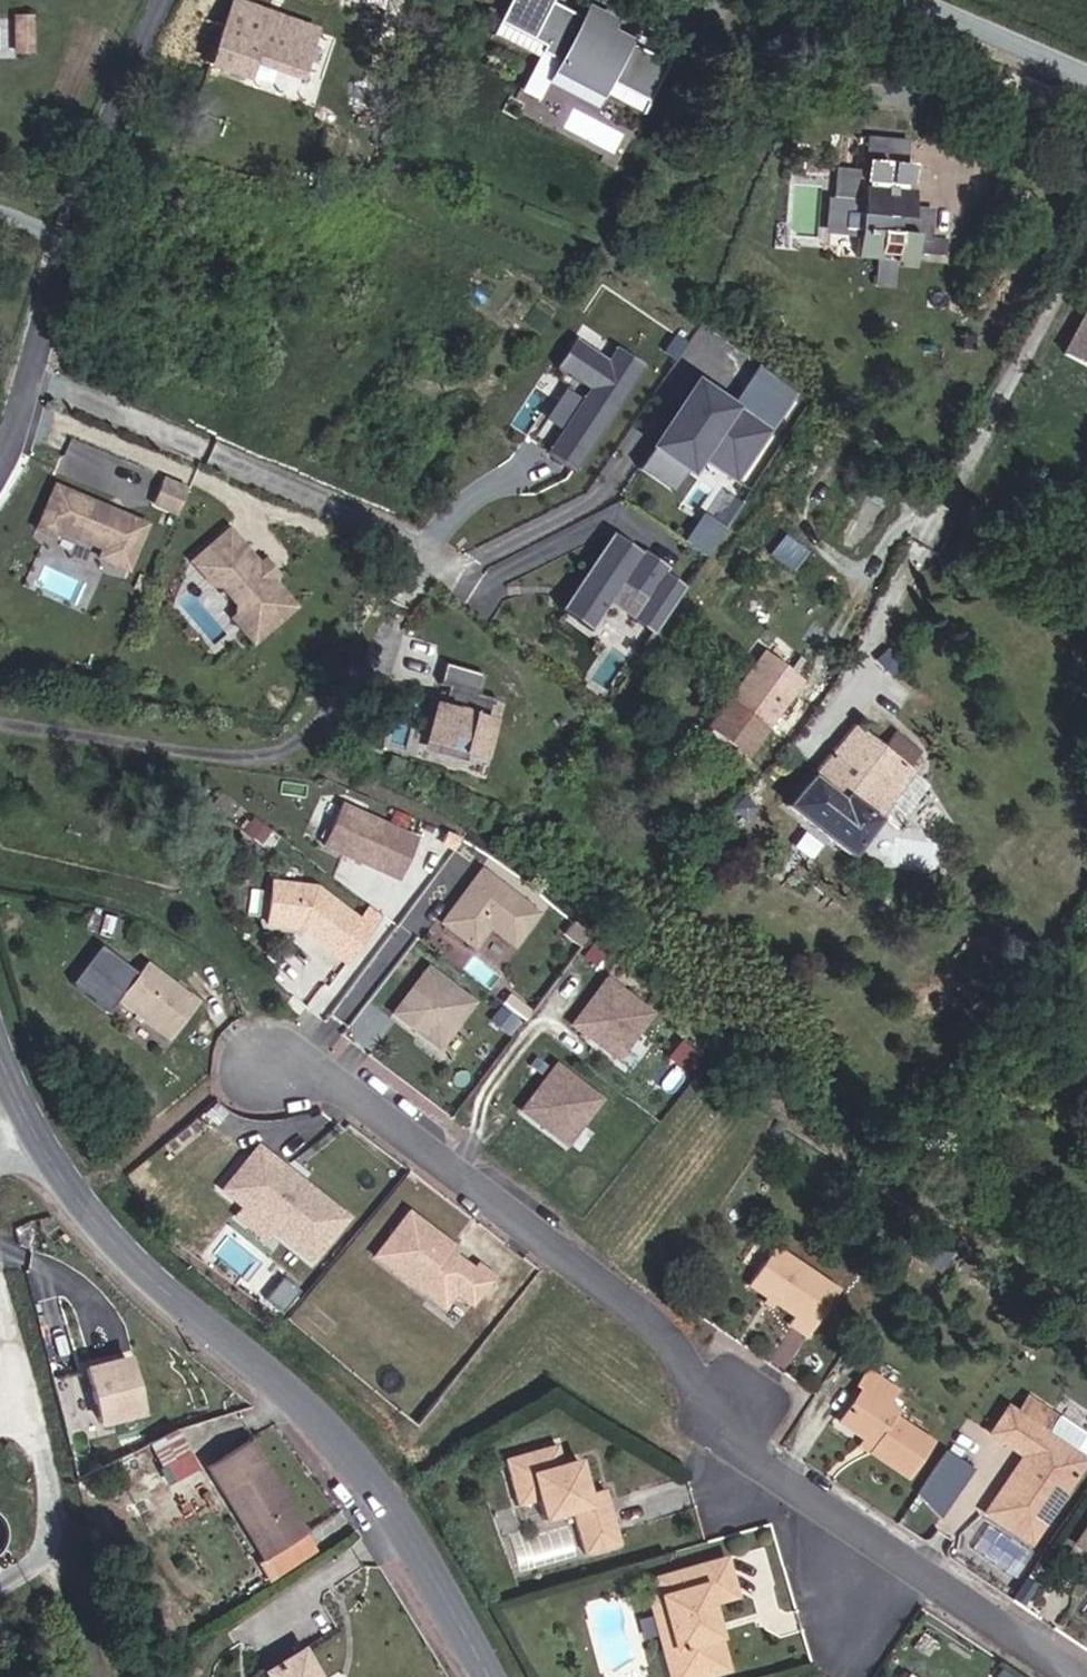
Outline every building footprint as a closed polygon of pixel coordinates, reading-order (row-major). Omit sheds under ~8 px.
[(321,32),(239,4),(240,0),(195,0),(166,52),(255,89),(260,62),(309,74),(321,32)] [(494,35),(538,53),(523,90),(540,97),(547,81),(600,104),(605,92),(647,110),(671,55),(613,31),(620,14),(588,0),(586,0),(581,10),(562,2),(563,0),(509,0),(494,35)] [(35,50),(34,17),(20,17),(21,50),(35,50)] [(846,136),(889,140),(889,125),(848,122),(846,136)] [(896,221),(909,222),(911,199),(884,196),(889,140),(846,136),(843,160),(818,158),(816,183),(843,185),(842,192),(811,189),(809,212),(839,215),(837,244),(858,246),(876,248),(894,249),(894,241),(896,221)] [(894,241),(924,243),(926,223),(909,222),(896,221),(894,241)] [(873,271),(876,248),(858,246),(856,269),(873,271)] [(1065,363),(1086,374),(1086,319),(1065,363)] [(547,450),(579,469),(646,361),(618,344),(609,359),(574,337),(556,366),(587,385),(547,450)] [(626,441),(662,465),(673,449),(707,473),(739,427),(703,403),(694,416),(687,412),(697,398),(669,379),(626,441)] [(60,471),(105,488),(117,455),(73,438),(60,471)] [(662,465),(626,441),(610,464),(646,488),(662,465)] [(171,511),(181,486),(159,477),(149,503),(171,511)] [(154,524),(62,485),(43,531),(61,539),(64,529),(104,546),(103,556),(132,569),(154,524)] [(702,513),(688,540),(711,552),(725,525),(702,513)] [(258,556),(225,522),(188,557),(209,579),(219,579),(236,597),(236,607),(232,610),(256,634),(296,596),(270,569),(265,569),(258,561),(258,556)] [(626,630),(659,582),(638,568),(642,563),(615,545),(614,547),(585,527),(532,605),(563,626),(596,578),(617,593),(603,614),(626,630)] [(275,565),(263,552),(258,556),(258,561),(265,569),(270,569),(275,565)] [(478,728),(482,708),(469,705),(474,685),(433,675),(428,696),(436,698),(432,716),(425,714),(414,757),(458,768),(461,753),(477,757),(484,730),(478,728)] [(709,730),(749,758),(770,726),(730,698),(709,730)] [(776,814),(842,861),(907,766),(840,720),(776,814)] [(392,884),(408,844),(334,813),(317,853),(392,884)] [(512,946),(537,913),(478,871),(439,925),(472,949),(487,928),(512,946)] [(358,926),(311,895),(263,897),(264,914),(275,913),(277,938),(299,937),(334,961),(358,926)] [(277,938),(275,913),(264,914),(266,939),(277,938)] [(437,1052),(473,999),(429,969),(393,1023),(437,1052)] [(619,1058),(653,1011),(606,977),(572,1024),(619,1058)] [(139,1055),(166,1018),(113,980),(86,1017),(139,1055)] [(515,1024),(499,1012),(490,1024),(506,1036),(515,1024)] [(567,1144),(603,1091),(556,1059),(520,1112),(567,1144)] [(325,1232),(260,1184),(254,1193),(227,1172),(201,1207),(221,1221),(224,1217),(257,1242),(253,1246),(292,1275),(325,1232)] [(905,1220),(893,1212),(884,1225),(896,1233),(905,1220)] [(452,1280),(425,1260),(429,1255),(385,1224),(353,1269),(409,1309),(420,1294),(452,1317),(473,1287),(456,1275),(452,1280)] [(948,1250),(927,1236),(913,1258),(934,1272),(948,1250)] [(848,1289),(781,1246),(753,1290),(802,1319),(797,1328),(813,1340),(848,1289)] [(928,1439),(890,1416),(896,1406),(885,1398),(891,1387),(862,1368),(853,1382),(860,1386),(836,1421),(861,1437),(870,1443),(866,1449),(905,1475),(928,1439)] [(111,1439),(97,1385),(74,1391),(88,1445),(111,1439)] [(1055,1490),(1061,1493),(1084,1458),(1046,1433),(1039,1429),(1050,1412),(1024,1397),(1015,1413),(1007,1408),(990,1434),(1021,1453),(984,1510),(1025,1537),(1055,1490)] [(1039,1429),(1046,1433),(1056,1416),(1050,1412),(1039,1429)] [(179,1428),(149,1442),(168,1482),(198,1467),(179,1428)] [(857,1444),(866,1449),(870,1443),(861,1437),(857,1444)] [(261,1442),(212,1469),(272,1579),(324,1548),(261,1442)] [(545,1468),(556,1464),(549,1444),(538,1447),(545,1468)] [(600,1487),(583,1493),(572,1459),(556,1464),(545,1468),(538,1447),(499,1460),(516,1508),(536,1500),(543,1521),(571,1511),(586,1554),(619,1543),(600,1487)] [(941,1515),(972,1468),(944,1449),(915,1493),(941,1515)] [(159,1478),(146,1456),(121,1470),(134,1492),(159,1478)] [(1025,1537),(1030,1540),(1061,1493),(1055,1490),(1025,1537)] [(1075,1543),(1086,1551),(1086,1524),(1075,1543)] [(659,1578),(664,1596),(653,1599),(675,1676),(726,1676),(740,1673),(721,1606),(744,1599),(732,1557),(659,1578)] [(650,1667),(668,1661),(651,1610),(633,1615),(650,1667)] [(308,1646),(267,1670),(271,1676),(326,1676),(308,1646)] [(990,1676),(1014,1676),(997,1667),(990,1676)]
